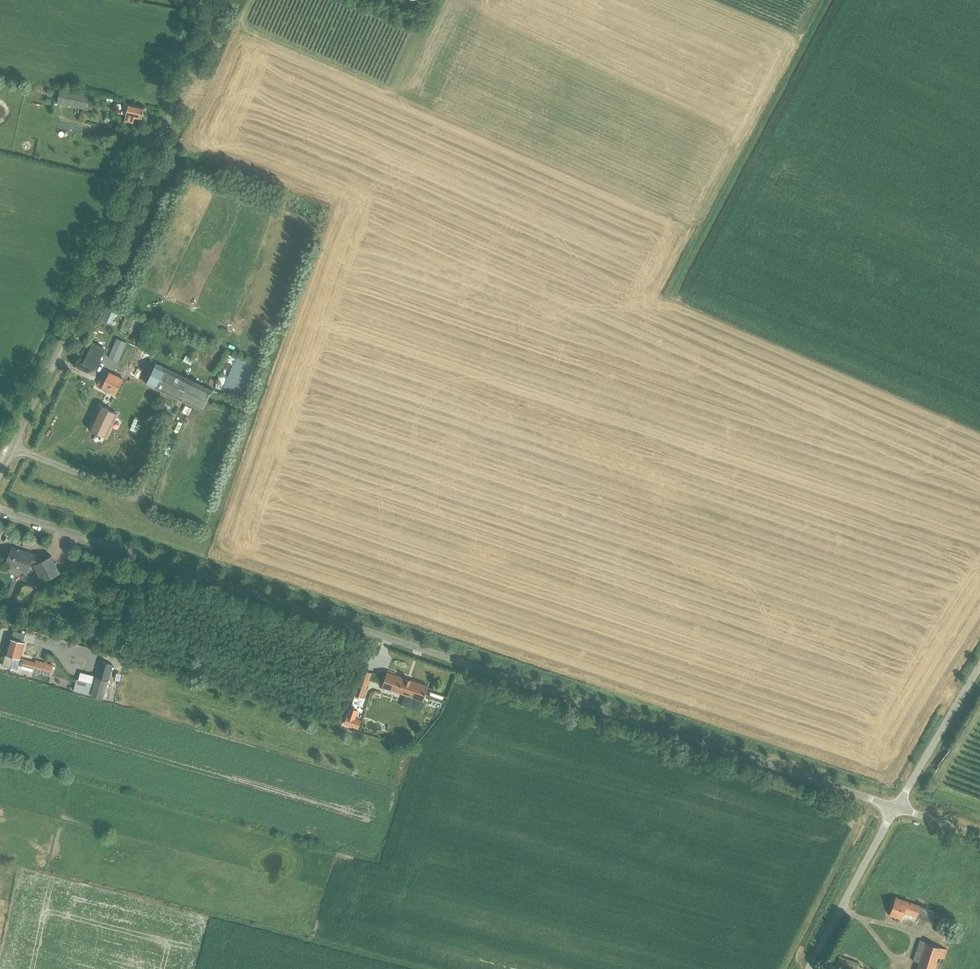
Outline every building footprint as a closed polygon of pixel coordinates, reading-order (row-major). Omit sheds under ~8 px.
[(60,89),(57,103),(87,109),(90,95),(60,89)] [(145,107),(130,104),(124,103),(122,113),(126,113),(124,122),(133,123),(134,119),(142,120),(145,107)] [(108,307),(106,313),(114,317),(116,311),(108,307)] [(119,361),(126,343),(117,339),(109,357),(119,361)] [(86,363),(97,369),(107,350),(96,344),(86,363)] [(236,360),(222,392),(244,402),(258,369),(236,360)] [(155,363),(145,384),(202,411),(212,390),(155,363)] [(119,397),(127,380),(111,373),(103,390),(119,397)] [(100,405),(89,429),(106,437),(117,413),(100,405)] [(5,564),(5,565),(6,565),(6,564),(28,572),(32,562),(35,563),(43,580),(42,581),(60,572),(59,572),(53,561),(37,556),(38,555),(34,554),(34,555),(12,547),(12,546),(11,546),(11,547),(5,564)] [(9,638),(1,666),(10,668),(13,657),(19,659),(24,643),(9,638)] [(50,676),(52,666),(35,661),(34,664),(23,660),(21,666),(33,669),(32,672),(50,676)] [(113,665),(100,662),(95,685),(77,681),(74,691),(104,698),(113,665)] [(363,670),(354,695),(363,698),(371,672),(363,670)] [(423,701),(428,686),(387,672),(382,687),(423,701)] [(349,708),(344,724),(358,729),(360,720),(355,718),(358,711),(349,708)] [(895,897),(889,914),(901,919),(904,911),(920,917),(919,918),(931,922),(935,911),(920,906),(895,897)] [(938,957),(943,959),(947,949),(920,940),(913,961),(918,962),(916,968),(934,968),(938,957)] [(860,963),(839,956),(835,967),(842,968),(863,968),(859,966),(860,963)]
